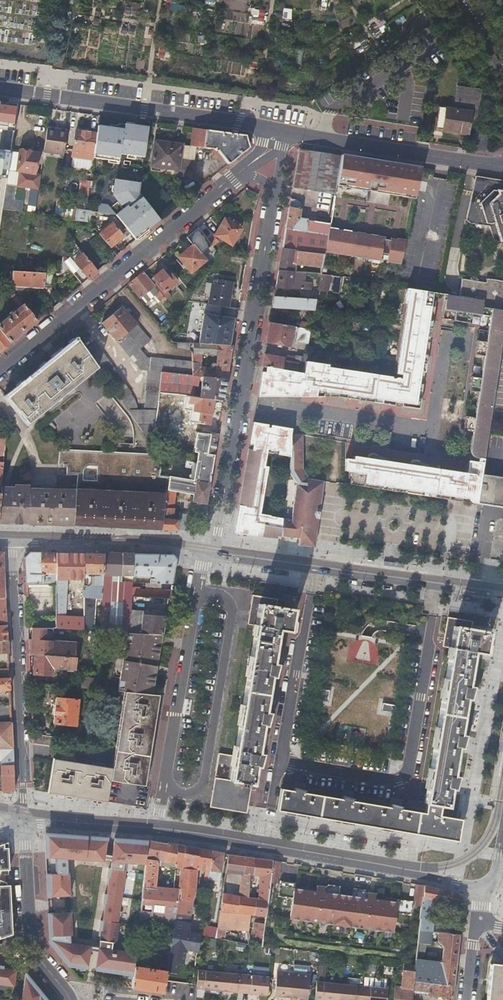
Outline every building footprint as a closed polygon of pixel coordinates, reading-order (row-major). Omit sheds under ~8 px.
[(264,24),(265,10),(250,8),(249,22),(264,24)] [(457,86),(454,105),(477,108),(480,89),(457,86)] [(0,109),(0,119),(6,120),(5,128),(2,127),(0,141),(0,173),(6,173),(14,111),(0,109)] [(433,134),(449,137),(453,111),(437,109),(433,134)] [(453,111),(449,137),(466,140),(468,132),(474,133),(477,115),(453,111)] [(64,149),(68,124),(48,121),(45,146),(64,149)] [(94,152),(94,157),(119,161),(120,153),(144,156),(148,126),(125,122),(124,128),(98,125),(97,133),(94,152)] [(191,144),(182,143),(178,179),(191,181),(195,146),(214,149),(217,152),(216,153),(218,154),(221,152),(225,158),(229,163),(249,147),(245,135),(193,127),(191,144)] [(94,152),(97,133),(76,129),(73,148),(94,152)] [(168,167),(171,142),(155,139),(152,165),(168,167)] [(182,143),(171,142),(168,167),(167,172),(178,173),(177,179),(178,179),(182,143)] [(330,223),(341,155),(299,148),(293,186),(319,190),(314,220),(330,223)] [(19,150),(16,171),(34,174),(37,152),(19,150)] [(366,159),(341,155),(336,185),(344,187),(345,184),(352,185),(352,187),(367,189),(367,190),(375,192),(375,191),(406,195),(407,194),(415,195),(421,167),(387,162),(387,164),(366,161),(366,159)] [(490,178),(475,176),(466,220),(470,223),(475,224),(475,226),(476,228),(481,229),(483,227),(483,226),(489,226),(493,240),(498,242),(502,240),(502,180),(490,178)] [(139,192),(141,182),(117,178),(115,193),(118,197),(119,196),(127,205),(116,214),(115,215),(116,215),(136,239),(142,234),(143,230),(145,228),(147,230),(148,229),(161,219),(139,192)] [(26,187),(6,185),(3,208),(23,211),(26,187)] [(29,205),(36,206),(38,189),(32,188),(29,205)] [(301,199),(291,197),(290,200),(289,207),(300,209),(301,199)] [(115,215),(116,214),(109,204),(99,203),(98,212),(115,215)] [(324,253),(330,223),(314,220),(299,218),(301,209),(300,209),(289,207),(282,247),(324,253)] [(84,221),(86,210),(77,208),(75,220),(84,221)] [(240,228),(232,223),(226,219),(216,234),(232,244),(241,229),(240,228)] [(234,219),(232,223),(240,228),(243,224),(234,219)] [(99,234),(110,247),(123,236),(113,223),(99,234)] [(337,229),(329,227),(325,251),(332,253),(332,251),(339,252),(339,254),(346,255),(346,253),(353,255),(353,256),(359,257),(360,256),(367,257),(366,258),(373,259),(373,258),(395,261),(394,263),(401,264),(406,239),(397,238),(396,239),(391,238),(390,240),(384,239),(384,237),(378,237),(378,235),(370,234),(370,235),(365,234),(365,233),(357,232),(356,233),(351,232),(351,231),(343,229),(343,231),(337,230),(337,229)] [(208,240),(205,235),(178,257),(192,273),(208,260),(204,254),(214,246),(213,245),(208,240)] [(213,236),(208,240),(213,245),(218,241),(213,236)] [(278,270),(293,271),(294,266),(322,269),(324,253),(282,247),(280,258),(278,270)] [(89,278),(98,271),(84,253),(82,251),(79,254),(80,256),(75,261),(89,278)] [(36,258),(29,257),(27,270),(34,271),(36,258)] [(162,269),(150,279),(155,285),(159,290),(166,299),(169,297),(165,291),(177,281),(171,274),(168,276),(162,269)] [(293,271),(278,270),(277,278),(276,283),(318,286),(320,274),(293,271)] [(44,287),(45,273),(27,272),(13,271),(12,284),(44,287)] [(150,279),(144,271),(137,277),(129,284),(140,298),(155,285),(150,279)] [(328,293),(331,275),(321,274),(318,291),(328,293)] [(502,311),(502,281),(496,280),(486,279),(486,283),(478,281),(478,279),(476,277),(473,277),(470,278),(470,280),(462,279),(459,297),(483,300),(482,308),(502,311)] [(222,306),(229,307),(233,282),(218,280),(218,284),(212,283),(209,304),(222,306)] [(429,301),(430,292),(403,288),(391,368),(401,369),(399,381),(397,378),(396,378),(394,378),(392,379),(392,380),(375,377),(375,373),(364,372),(359,401),(392,406),(393,402),(400,403),(399,407),(418,409),(421,385),(417,384),(418,378),(419,372),(422,372),(423,372),(433,301),(429,301)] [(163,301),(166,299),(159,290),(154,294),(159,301),(161,299),(163,301)] [(20,309),(25,305),(15,293),(10,296),(20,309)] [(482,308),(483,300),(459,297),(445,295),(443,309),(454,311),(453,313),(452,321),(455,321),(457,310),(502,318),(502,311),(482,308)] [(272,307),(314,310),(316,299),(312,299),(274,296),(273,299),(273,300),(272,307)] [(222,306),(209,304),(206,303),(205,310),(215,312),(220,315),(220,316),(222,306)] [(37,321),(25,305),(20,309),(0,324),(0,330),(10,343),(23,332),(37,321)] [(203,306),(191,305),(187,339),(199,340),(203,306)] [(162,372),(193,376),(193,363),(148,357),(141,349),(151,341),(122,306),(103,323),(142,369),(149,370),(146,391),(147,391),(145,409),(138,410),(133,398),(130,394),(131,393),(95,342),(85,349),(98,368),(147,438),(153,438),(159,393),(162,372)] [(457,310),(455,321),(467,323),(468,315),(468,313),(489,316),(488,327),(502,330),(502,318),(457,310)] [(214,317),(213,315),(204,313),(199,344),(227,346),(231,320),(214,317)] [(487,331),(488,327),(489,316),(468,313),(468,315),(487,318),(484,342),(485,342),(487,331)] [(227,346),(230,346),(234,318),(213,315),(214,317),(231,320),(227,346)] [(295,342),(308,344),(311,329),(298,327),(269,322),(266,342),(289,346),(291,332),(296,333),(295,342)] [(10,343),(0,330),(0,351),(1,350),(10,343)] [(502,334),(502,333),(487,331),(485,342),(484,342),(476,341),(473,356),(481,358),(483,358),(480,378),(478,378),(471,377),(468,391),(476,393),(478,393),(477,404),(492,406),(502,334)] [(98,368),(85,349),(78,339),(7,397),(29,424),(98,368)] [(193,376),(200,377),(203,377),(226,379),(229,365),(232,346),(230,346),(227,346),(199,344),(194,344),(194,353),(193,354),(193,363),(193,376)] [(303,373),(305,363),(306,353),(303,353),(303,356),(296,355),(295,358),(294,362),(283,361),(283,358),(264,355),(262,366),(303,373)] [(336,398),(359,401),(364,372),(305,363),(303,373),(262,366),(257,396),(336,398)] [(199,386),(200,377),(193,376),(162,372),(159,393),(170,394),(171,383),(199,386)] [(224,390),(226,379),(203,377),(200,397),(223,399),(224,390)] [(484,460),(491,409),(476,407),(474,418),(473,418),(465,417),(463,431),(470,432),(472,433),(470,447),(469,453),(471,455),(473,457),(476,459),(484,460)] [(271,456),(271,426),(270,426),(270,429),(266,429),(267,425),(252,423),(247,454),(257,455),(258,456),(271,456)] [(291,456),(291,435),(291,429),(271,426),(271,456),(285,456),(291,456)] [(209,482),(217,433),(204,432),(196,431),(194,447),(194,451),(197,452),(195,463),(194,470),(192,481),(188,480),(186,480),(185,494),(193,495),(192,502),(195,503),(197,505),(200,506),(201,504),(205,505),(205,503),(206,496),(209,482)] [(302,469),(302,436),(291,435),(291,456),(290,460),(289,470),(287,470),(287,475),(289,476),(284,518),(283,518),(281,536),(282,536),(299,539),(298,545),(314,547),(318,514),(323,482),(306,479),(302,469)] [(160,474),(162,455),(149,453),(149,451),(145,451),(135,451),(135,453),(98,451),(59,449),(58,465),(67,465),(66,476),(76,476),(75,492),(72,525),(120,528),(162,529),(164,508),(166,493),(168,477),(164,476),(160,475),(160,474)] [(287,475),(287,470),(279,468),(280,460),(284,461),(285,456),(271,456),(258,456),(257,455),(247,454),(247,458),(246,463),(269,468),(271,469),(270,476),(282,477),(282,475),(287,475)] [(428,496),(432,469),(417,466),(417,464),(416,462),(415,461),(414,461),(412,461),(409,465),(389,462),(376,460),(376,459),(375,458),(375,456),(374,455),(373,454),(372,454),(371,455),(369,456),(367,459),(353,457),(352,460),(345,459),(345,470),(348,471),(350,472),(349,480),(349,485),(428,496)] [(290,460),(291,456),(285,456),(284,461),(280,460),(279,468),(287,470),(289,470),(290,460)] [(473,503),(478,503),(479,490),(480,484),(482,474),(483,463),(468,461),(466,474),(459,473),(458,480),(459,480),(458,487),(457,487),(457,488),(457,490),(457,491),(458,492),(458,493),(459,494),(460,494),(461,495),(463,495),(463,496),(469,497),(469,498),(469,499),(471,501),(473,503)] [(244,475),(242,484),(268,487),(269,476),(270,476),(271,469),(269,468),(246,463),(244,475)] [(428,496),(448,499),(449,496),(450,485),(451,482),(452,472),(432,469),(428,496)] [(459,473),(452,472),(451,482),(450,485),(449,496),(462,498),(469,499),(469,498),(469,497),(463,496),(463,495),(461,495),(460,494),(459,494),(458,493),(458,492),(457,491),(457,490),(457,488),(457,487),(458,487),(459,480),(458,480),(459,473)] [(494,476),(482,474),(480,484),(479,490),(478,503),(489,505),(502,507),(502,478),(494,476)] [(234,532),(280,538),(280,536),(281,536),(283,518),(284,518),(289,476),(287,475),(282,475),(282,477),(270,476),(269,476),(268,487),(242,484),(238,509),(238,510),(234,532)] [(176,492),(185,494),(186,480),(168,477),(166,493),(164,508),(174,509),(176,494),(176,492)] [(0,491),(0,523),(18,524),(58,525),(72,525),(75,492),(0,489),(0,491)] [(177,530),(177,519),(172,518),(173,513),(174,509),(164,508),(162,529),(177,530)] [(186,514),(173,513),(172,518),(177,519),(177,530),(184,530),(186,514)] [(25,571),(26,585),(37,585),(56,585),(56,553),(30,552),(25,559),(25,571)] [(56,585),(56,628),(82,629),(83,619),(64,617),(65,606),(66,573),(73,573),(71,577),(73,593),(76,593),(76,606),(83,606),(83,603),(84,554),(56,553),(56,585)] [(89,599),(101,600),(101,598),(102,598),(103,584),(99,584),(99,585),(87,585),(87,573),(94,574),(103,574),(104,554),(84,554),(83,603),(83,606),(83,619),(82,629),(89,630),(89,599)] [(103,576),(103,582),(133,582),(133,576),(134,554),(104,554),(103,574),(103,576)] [(173,555),(134,554),(133,576),(152,576),(155,578),(155,579),(151,579),(151,582),(171,582),(174,567),(175,558),(173,555)] [(100,631),(127,632),(130,633),(131,616),(132,611),(132,597),(133,588),(133,582),(103,582),(103,584),(102,598),(101,598),(101,600),(100,630),(100,631)] [(133,588),(132,597),(143,597),(168,597),(170,590),(140,590),(139,588),(133,588)] [(234,755),(232,755),(218,753),(210,807),(242,812),(247,813),(249,805),(255,765),(265,767),(267,754),(257,753),(262,723),(272,724),(274,714),(264,712),(270,674),(280,676),(281,666),(272,664),(278,629),(297,632),(299,623),(290,621),(292,609),(276,607),(276,606),(278,599),(252,595),(247,624),(256,625),(234,755)] [(143,604),(167,606),(168,597),(143,597),(143,604)] [(130,633),(162,634),(165,619),(131,616),(130,633)] [(458,841),(458,840),(461,820),(440,816),(442,806),(447,806),(450,787),(460,789),(462,779),(452,777),(458,746),(467,748),(469,738),(459,736),(466,698),(476,700),(478,689),(468,687),(474,651),(492,654),(494,645),(486,643),(488,631),(472,629),(473,621),(448,616),(443,646),(451,647),(424,803),(428,803),(425,814),(402,809),(402,807),(403,807),(404,806),(393,804),(392,805),(393,806),(393,808),(354,801),(354,799),(355,799),(355,798),(344,795),(344,797),(344,799),(304,792),(305,790),(306,790),(306,789),(295,787),(295,791),(282,789),(278,810),(342,822),(416,834),(424,835),(458,841)] [(29,640),(29,655),(36,655),(75,657),(76,642),(52,641),(53,628),(32,629),(31,640),(29,640)] [(123,692),(152,694),(158,659),(162,634),(130,633),(127,632),(118,691),(123,692)] [(380,643),(353,640),(351,660),(378,662),(380,643)] [(75,657),(36,655),(34,674),(51,675),(52,667),(75,669),(75,657)] [(82,688),(98,689),(99,680),(97,680),(96,678),(86,677),(82,679),(82,688)] [(10,690),(9,678),(0,679),(0,690),(10,690)] [(118,775),(118,782),(145,786),(147,773),(147,774),(148,767),(151,744),(152,744),(153,737),(152,737),(156,713),(158,707),(157,707),(159,695),(152,694),(123,692),(113,768),(102,767),(101,772),(118,775)] [(53,723),(77,725),(79,700),(56,697),(53,723)] [(13,748),(10,705),(0,706),(0,748),(13,748)] [(32,735),(33,744),(58,747),(60,740),(48,738),(48,737),(32,735)] [(9,794),(13,790),(15,788),(13,748),(0,748),(0,761),(1,782),(0,782),(0,792),(9,794)] [(111,781),(118,782),(118,775),(101,772),(102,767),(53,759),(48,793),(48,794),(108,803),(111,781)] [(296,780),(295,787),(306,789),(307,782),(296,780)] [(345,789),(344,795),(355,798),(356,791),(345,789)] [(394,797),(393,804),(404,806),(405,799),(394,797)] [(47,881),(48,896),(70,895),(69,873),(68,873),(68,858),(104,860),(107,837),(48,833),(48,840),(44,839),(45,852),(46,856),(55,857),(56,874),(50,874),(51,880),(47,881)] [(106,903),(103,919),(118,921),(125,870),(123,869),(124,862),(147,863),(150,840),(114,838),(110,867),(109,867),(107,877),(109,877),(107,893),(105,893),(104,903),(106,903)] [(143,897),(142,906),(141,910),(175,913),(179,889),(178,889),(173,888),(155,886),(158,862),(165,863),(164,868),(170,868),(170,863),(176,864),(175,868),(181,868),(182,867),(186,845),(172,842),(168,841),(167,843),(160,842),(150,840),(147,863),(143,897)] [(212,850),(186,845),(182,867),(181,868),(197,869),(198,868),(205,869),(204,878),(208,879),(212,850)] [(223,852),(212,850),(208,879),(219,880),(223,852)] [(217,928),(216,936),(225,938),(227,939),(228,929),(242,930),(240,942),(248,943),(249,936),(248,930),(251,914),(253,897),(249,896),(250,878),(252,878),(253,874),(255,857),(241,856),(228,854),(226,866),(243,868),(240,895),(227,893),(227,891),(223,890),(220,909),(220,910),(217,928)] [(253,897),(251,914),(266,916),(270,882),(273,859),(264,858),(255,857),(253,874),(260,875),(259,898),(253,897)] [(279,876),(281,861),(279,860),(273,859),(270,882),(276,882),(277,876),(279,876)] [(178,889),(179,889),(194,888),(197,869),(181,868),(179,883),(178,889)] [(8,887),(8,883),(5,882),(5,878),(0,877),(0,886),(8,887)] [(295,887),(295,885),(295,882),(280,879),(278,895),(292,897),(290,917),(393,931),(396,912),(410,913),(412,900),(396,898),(396,901),(375,898),(375,895),(375,892),(367,891),(365,888),(353,886),(353,887),(354,887),(353,895),(337,893),(338,885),(340,885),(328,883),(325,886),(325,885),(317,884),(316,888),(316,890),(295,887)] [(423,895),(424,885),(418,884),(417,883),(414,897),(416,897),(415,904),(421,905),(423,895)] [(436,900),(462,905),(463,897),(462,893),(433,887),(424,885),(423,895),(419,930),(431,931),(436,900)] [(9,903),(8,887),(0,886),(0,930),(9,903)] [(9,903),(0,930),(0,935),(9,932),(9,925),(9,907),(9,903)] [(141,910),(140,923),(159,925),(160,923),(174,924),(174,920),(175,913),(141,910)] [(53,920),(49,920),(50,943),(68,965),(88,968),(90,950),(90,949),(66,946),(66,943),(70,944),(70,943),(70,935),(72,935),(71,913),(53,913),(53,920)] [(103,919),(101,919),(100,929),(102,929),(99,946),(98,951),(97,960),(107,961),(106,971),(110,971),(133,975),(134,966),(136,952),(112,948),(113,941),(116,942),(119,921),(118,921),(103,919)] [(170,946),(197,951),(200,933),(189,931),(191,923),(174,920),(174,924),(172,938),(170,946)] [(207,935),(216,936),(217,928),(208,927),(207,935)] [(413,980),(453,985),(459,934),(431,931),(419,930),(418,942),(425,943),(430,944),(431,935),(438,936),(438,941),(443,946),(441,962),(416,959),(415,964),(413,980)] [(259,945),(262,945),(264,932),(260,932),(260,935),(253,934),(252,941),(259,943),(259,945)] [(168,961),(170,946),(172,938),(160,936),(159,942),(156,942),(154,959),(165,961),(168,961)] [(423,956),(425,943),(418,942),(416,955),(423,956)] [(66,943),(66,946),(90,949),(90,950),(98,951),(99,946),(70,943),(70,944),(66,943)] [(107,961),(97,960),(96,969),(106,971),(107,961)] [(428,993),(452,997),(452,994),(453,985),(413,980),(415,964),(404,963),(401,986),(412,988),(428,990),(428,993)] [(487,999),(502,999),(502,964),(491,963),(487,999)] [(13,987),(16,971),(6,969),(3,969),(3,967),(0,966),(0,985),(13,987)] [(133,975),(132,987),(148,990),(164,992),(167,971),(163,970),(150,968),(147,968),(134,966),(133,975)] [(220,990),(222,972),(199,970),(197,988),(220,990)] [(274,995),(291,997),(294,972),(277,970),(274,995)] [(222,972),(220,990),(243,992),(245,974),(222,972)] [(294,972),(291,997),(308,998),(310,974),(294,972)] [(21,999),(29,999),(31,981),(25,973),(21,999)] [(269,976),(245,974),(243,992),(267,995),(269,976)] [(35,985),(31,981),(29,999),(47,999),(35,985)] [(323,999),(339,999),(340,983),(317,981),(315,999),(323,999)] [(364,985),(340,983),(339,999),(362,999),(364,985)] [(362,999),(386,999),(387,988),(364,985),(362,999)] [(412,988),(401,986),(398,986),(396,986),(394,999),(411,999),(412,988)]
